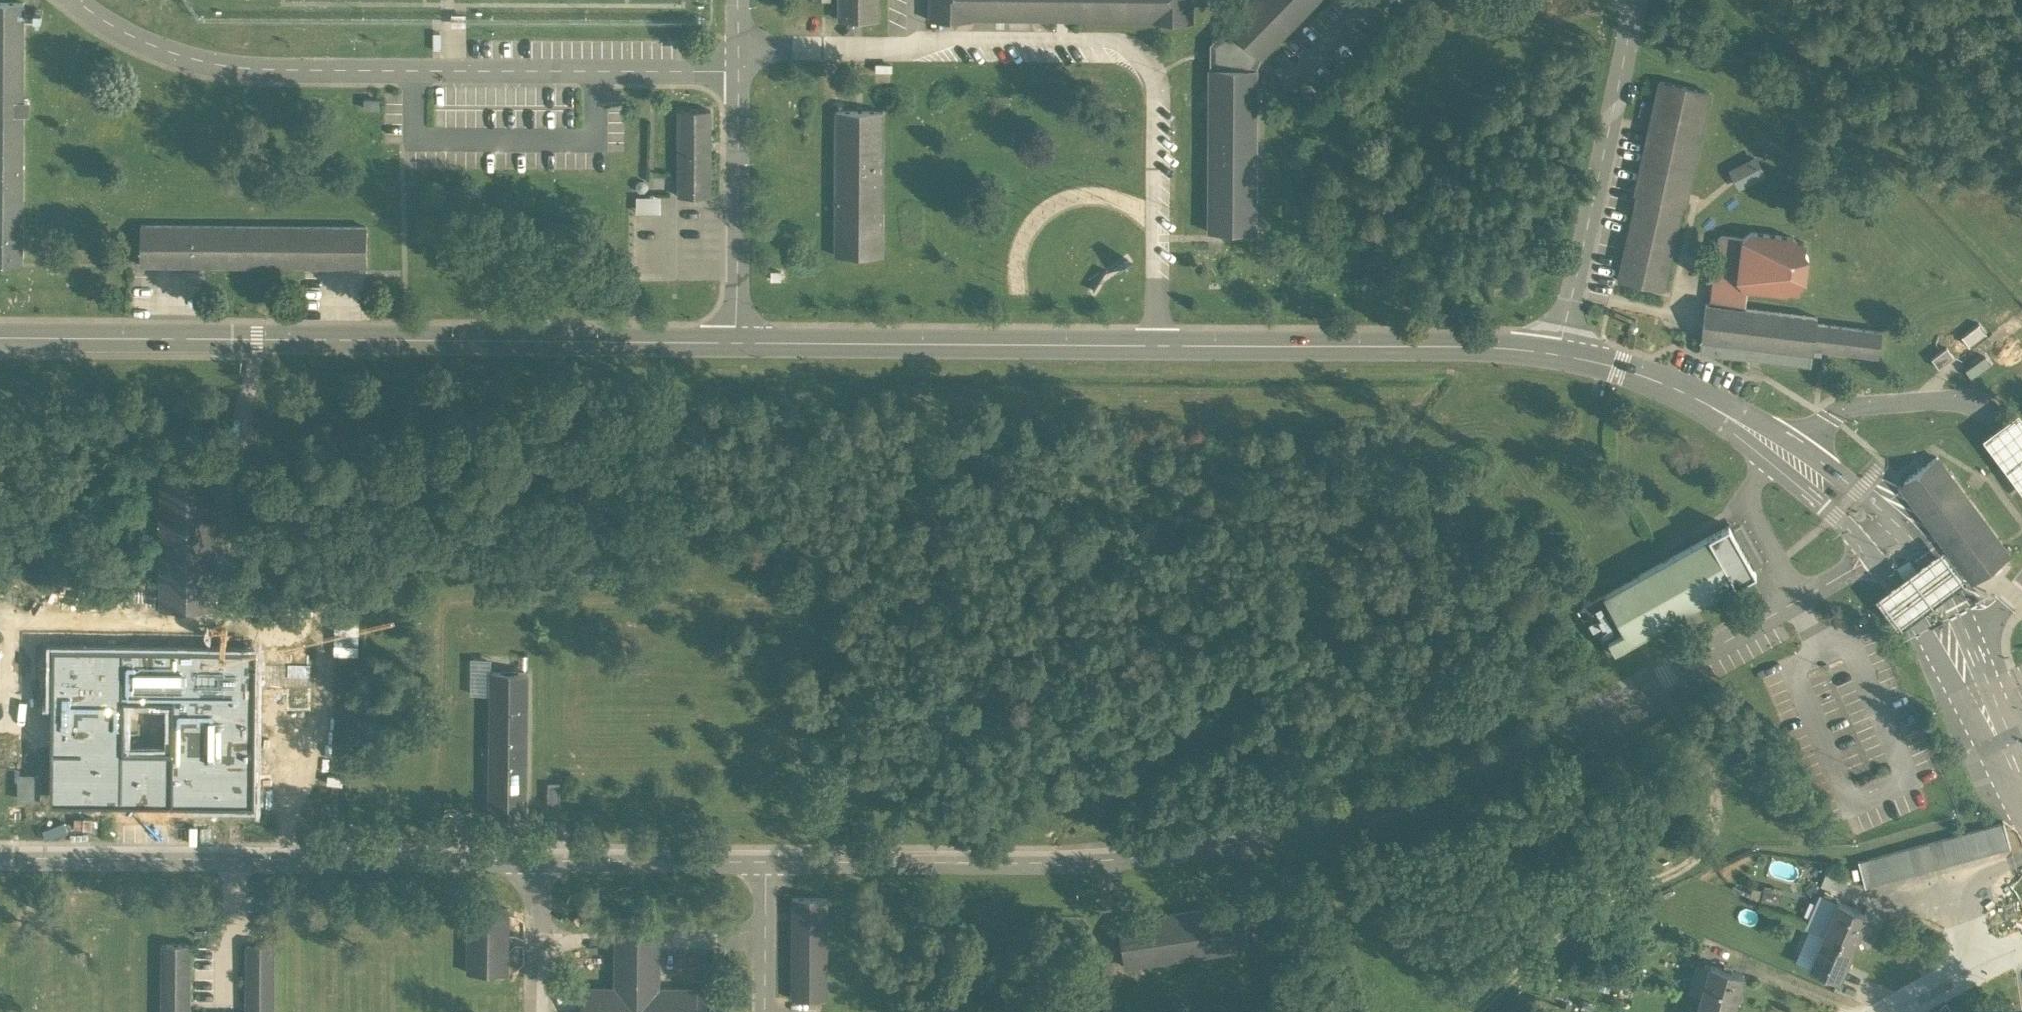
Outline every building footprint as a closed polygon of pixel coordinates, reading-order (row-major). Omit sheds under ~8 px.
[(838,19),(878,19),(878,0),(838,0),(838,19)] [(929,19),(1191,22),(1191,0),(929,0),(929,19)] [(1226,24),(1261,58),(1317,0),(1250,0),(1226,24)] [(24,2),(0,2),(0,264),(23,264),(25,21),(24,2)] [(1209,43),(1208,68),(1257,68),(1261,58),(1226,24),(1209,43)] [(1256,231),(1257,68),(1208,68),(1207,231),(1256,231)] [(1659,81),(1614,280),(1664,291),(1709,92),(1659,81)] [(710,194),(710,110),(677,110),(678,190),(678,194),(710,194)] [(881,257),(882,111),(864,111),(857,111),(834,111),(833,256),(881,257)] [(1754,157),(1728,170),(1738,189),(1764,176),(1754,157)] [(367,225),(140,224),(140,266),(141,266),(204,267),(298,267),(304,267),(367,268),(367,225)] [(1742,238),(1721,236),(1716,239),(1707,303),(1745,308),(1747,289),(1799,293),(1800,284),(1805,281),(1808,257),(1804,250),(1804,242),(1797,242),(1793,237),(1749,232),(1742,238)] [(1745,308),(1707,303),(1701,354),(1810,368),(1812,349),(1878,357),(1881,331),(1816,323),(1817,317),(1745,308)] [(1946,347),(1931,358),(1938,368),(1953,357),(1946,347)] [(2018,411),(2002,423),(1992,430),(1982,437),(2019,487),(2021,492),(2021,417),(2018,411)] [(1937,457),(1898,485),(1970,583),(2009,554),(2000,542),(1937,457)] [(158,609),(215,609),(215,474),(159,474),(159,476),(158,588),(158,609)] [(1607,640),(1614,651),(1755,574),(1728,525),(1603,593),(1623,631),(1607,640)] [(1966,581),(1942,548),(1927,558),(1893,584),(1883,591),(1874,598),(1898,631),(1916,618),(1949,593),(1966,581)] [(256,648),(51,646),(50,802),(256,806),(256,648)] [(529,672),(490,673),(492,808),(530,808),(529,672)] [(551,781),(550,806),(561,807),(562,781),(551,781)] [(2003,823),(1858,862),(1864,886),(1865,886),(2009,847),(2009,848),(2010,847),(2003,823)] [(826,895),(788,894),(791,998),(828,999),(826,895)] [(1118,918),(1124,964),(1250,947),(1241,900),(1118,918)] [(1853,908),(1837,901),(1823,934),(1852,947),(1866,914),(1853,909),(1853,908)] [(508,935),(508,909),(467,908),(466,973),(508,973),(508,947),(508,935)] [(661,926),(611,926),(611,935),(611,986),(573,986),(573,1011),(721,1011),(721,1005),(721,994),(661,994),(661,970),(661,926)] [(1852,947),(1823,934),(1809,968),(1825,975),(1825,974),(1838,979),(1852,947)] [(270,951),(236,951),(236,1011),(270,1011),(270,951)] [(157,954),(157,1011),(187,1011),(187,954),(157,954)] [(1743,974),(1710,965),(1699,1001),(1732,1011),(1736,997),(1743,974)] [(1699,1001),(1696,1011),(1731,1011),(1732,1011),(1699,1001)]
